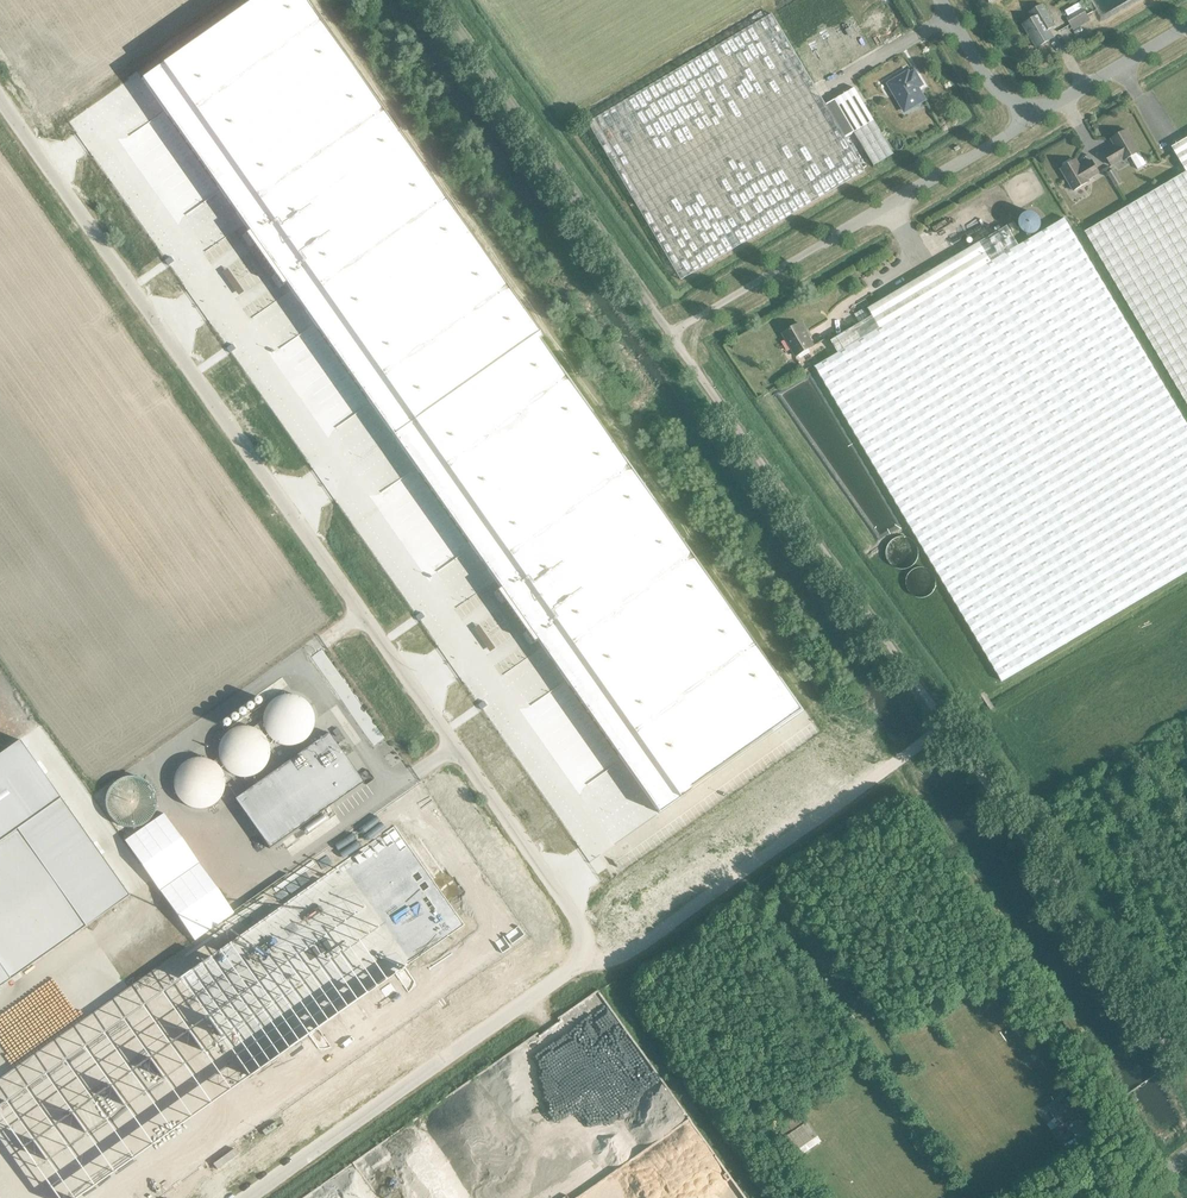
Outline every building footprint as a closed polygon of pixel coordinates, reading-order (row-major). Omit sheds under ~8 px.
[(141,79),(248,231),(244,234),(263,261),(413,155),(304,0),(253,0),(141,79)] [(1037,48),(1049,41),(1053,38),(1048,30),(1055,26),(1055,25),(1043,5),(1030,13),(1033,19),(1023,25),(1037,48)] [(1086,15),(1085,12),(1069,21),(1071,25),(1086,15)] [(679,282),(863,173),(770,16),(586,125),(679,282)] [(908,72),(888,84),(905,112),(925,100),(924,99),(922,100),(917,92),(917,88),(922,85),(914,71),(909,74),(908,72)] [(894,154),(855,88),(835,100),(874,166),(894,154)] [(1139,152),(1126,130),(1111,139),(1116,148),(1112,150),(1111,149),(1104,153),(1111,166),(1123,159),(1124,161),(1139,152)] [(902,148),(903,147),(903,146),(904,145),(903,144),(903,143),(902,142),(902,141),(901,140),(899,140),(898,140),(897,140),(896,141),(895,141),(894,142),(893,143),(893,145),(893,146),(893,147),(894,148),(895,149),(896,150),(897,150),(898,150),(900,150),(901,150),(902,149),(902,148)] [(1173,148),(1186,171),(1186,140),(1173,148)] [(413,155),(263,261),(282,287),(286,284),(393,436),(538,333),(413,155)] [(1072,160),(1070,160),(1063,163),(1063,166),(1064,167),(1061,169),(1073,191),(1089,182),(1088,180),(1099,173),(1092,161),(1084,165),(1085,166),(1081,168),(1076,160),(1073,162),(1072,160)] [(1113,170),(1107,174),(1116,188),(1122,184),(1113,170)] [(1086,233),(1186,403),(1186,173),(1086,233)] [(868,309),(880,328),(815,366),(909,524),(1002,681),(1186,572),(1186,425),(1065,218),(991,262),(979,242),(868,309)] [(783,334),(796,356),(813,346),(800,324),(783,334)] [(538,333),(393,436),(499,588),(496,591),(514,617),(664,512),(538,333)] [(664,512),(514,617),(533,644),(537,641),(658,813),(804,710),(664,512)] [(363,781),(328,732),(285,763),(234,799),(246,815),(269,849),(364,782),(363,781)] [(0,754),(0,987),(129,896),(60,798),(51,805),(10,747),(0,754)] [(0,1104),(0,1117),(57,1197),(77,1197),(308,1035),(318,1050),(319,1050),(320,1050),(321,1050),(322,1050),(323,1050),(324,1050),(325,1050),(326,1050),(327,1050),(328,1049),(329,1049),(330,1049),(330,1048),(331,1048),(409,993),(410,992),(411,991),(411,990),(412,990),(412,989),(413,987),(414,986),(415,984),(415,983),(415,982),(415,981),(405,967),(464,925),(394,826),(0,1104)] [(1071,1116),(1060,1102),(1049,1111),(1059,1125),(1071,1116)]
